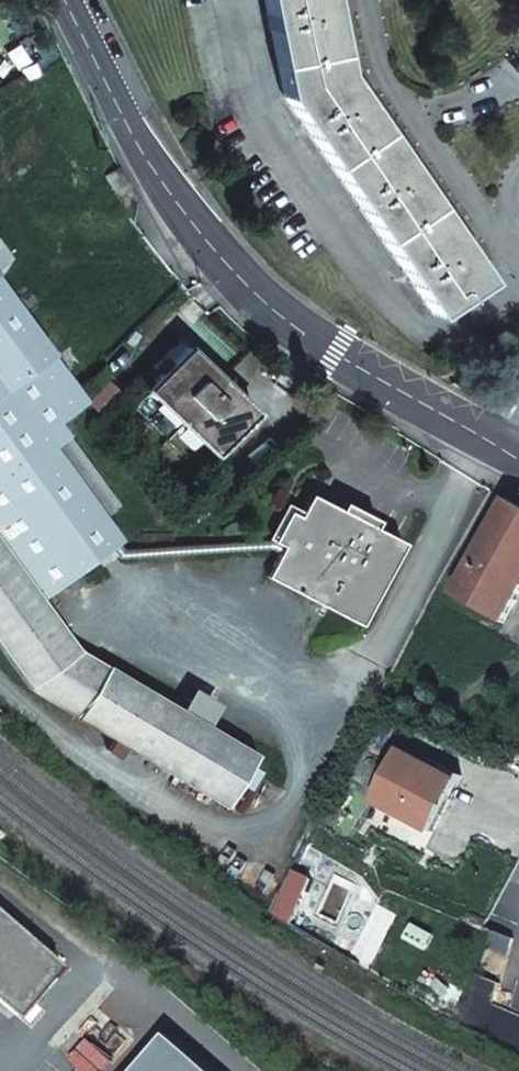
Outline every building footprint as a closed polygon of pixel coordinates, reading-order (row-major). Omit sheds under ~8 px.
[(324,0),(258,0),(281,101),(305,135),(435,315),(487,279),(343,75),(340,70),(324,0)] [(91,397),(83,387),(75,378),(92,365),(81,350),(99,335),(97,331),(121,312),(87,270),(27,315),(0,280),(0,537),(15,558),(43,595),(121,535),(105,512),(127,495),(68,415),(91,397)] [(214,452),(257,410),(191,344),(148,387),(214,452)] [(408,540),(314,492),(303,514),(290,539),(324,556),(336,532),(366,549),(353,573),(383,588),(408,540)] [(513,498),(458,594),(507,621),(518,600),(518,502),(513,498)] [(383,588),(353,573),(366,549),(336,532),(324,556),(290,539),(303,514),(293,509),(277,539),(286,545),(273,572),(366,620),(383,588)] [(81,645),(79,642),(43,595),(15,558),(0,537),(0,644),(32,687),(81,645)] [(260,748),(81,645),(32,687),(76,712),(229,802),(260,748)] [(434,829),(462,779),(404,747),(376,797),(434,829)] [(317,842),(284,907),(301,918),(330,849),(317,842)] [(163,1046),(142,1070),(191,1070),(163,1046)]
